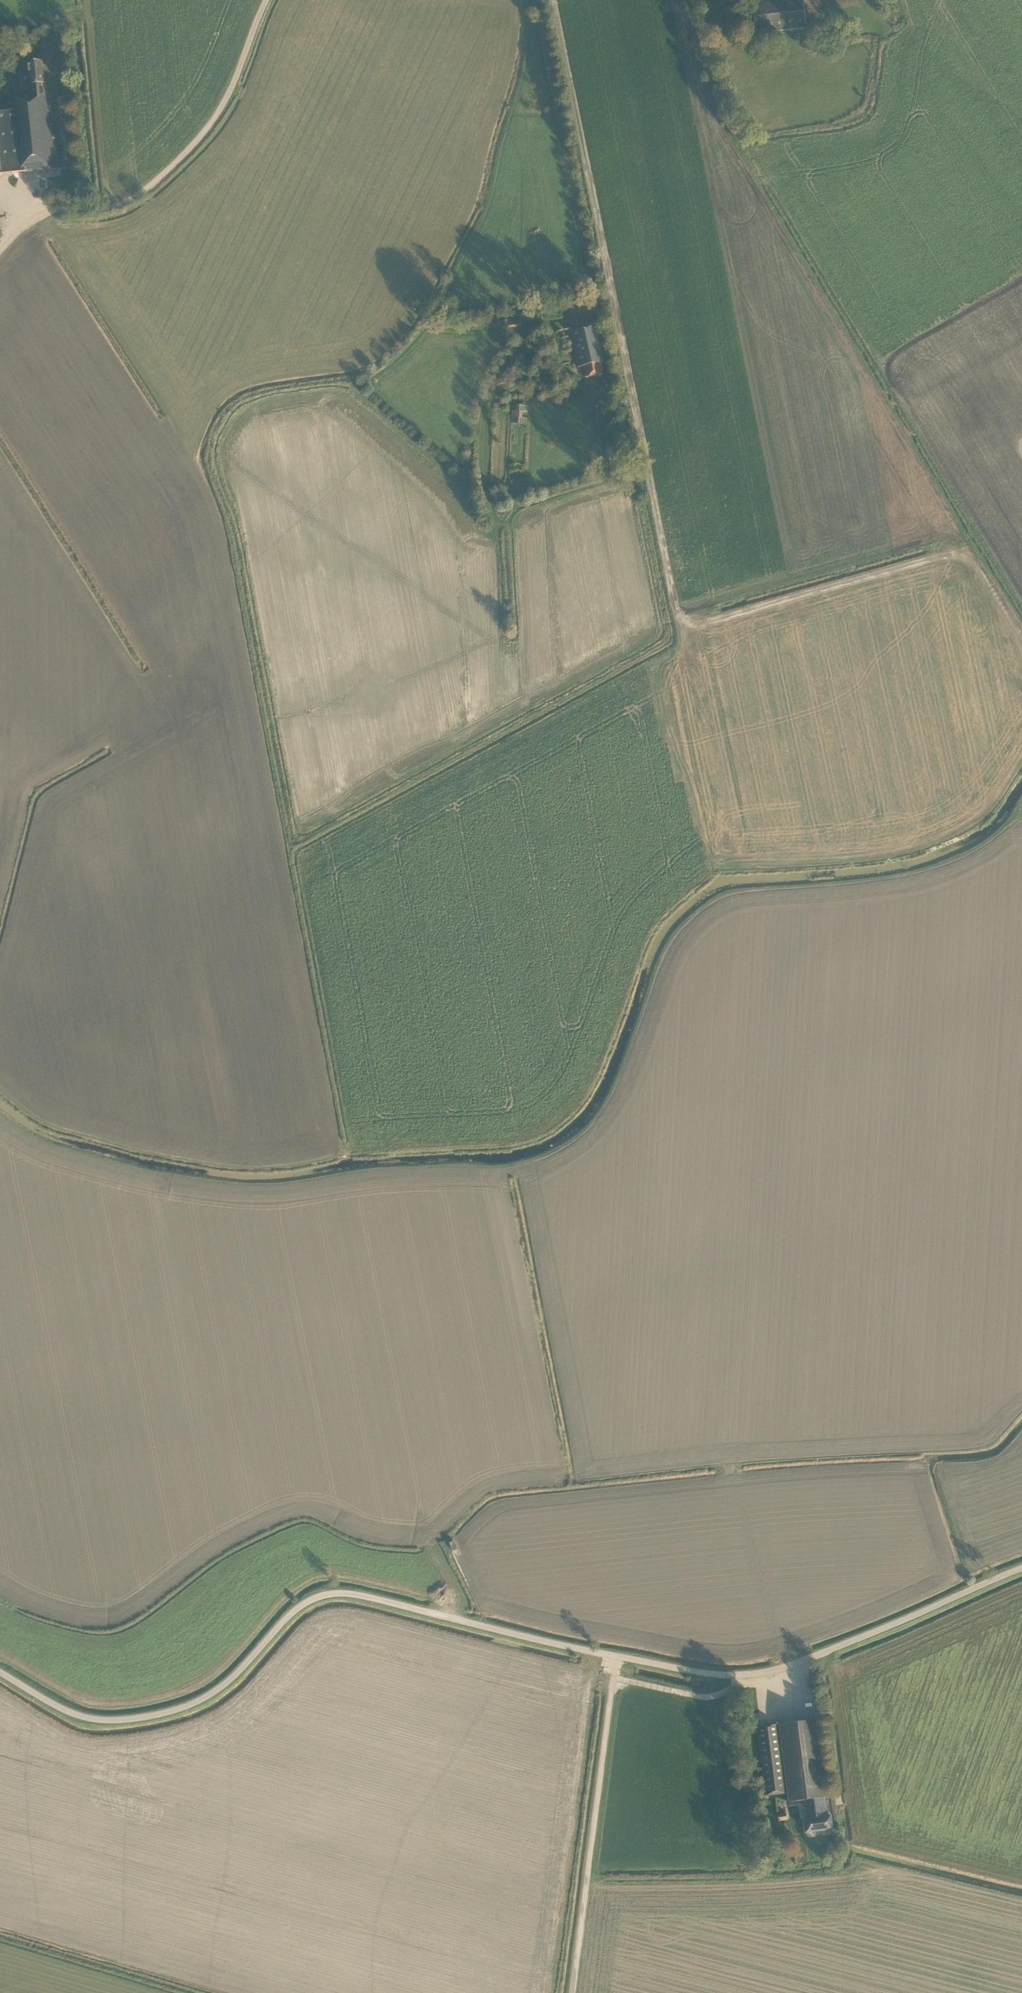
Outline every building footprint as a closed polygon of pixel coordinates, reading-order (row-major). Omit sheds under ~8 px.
[(803,0),(781,0),(752,3),(756,34),(806,29),(803,0)] [(58,169),(51,102),(46,102),(42,62),(28,63),(31,92),(5,95),(6,105),(0,105),(0,175),(58,169)] [(508,320),(510,329),(524,326),(521,317),(508,320)] [(604,355),(596,324),(569,329),(578,368),(584,367),(586,378),(604,375),(601,363),(603,363),(601,355),(604,355)] [(513,423),(529,423),(529,405),(514,404),(513,423)] [(457,1549),(454,1541),(449,1543),(453,1551),(457,1549)] [(829,1797),(820,1720),(757,1727),(765,1796),(787,1793),(788,1802),(805,1800),(807,1819),(803,1819),(805,1833),(831,1830),(830,1816),(827,1817),(825,1798),(829,1797)]
